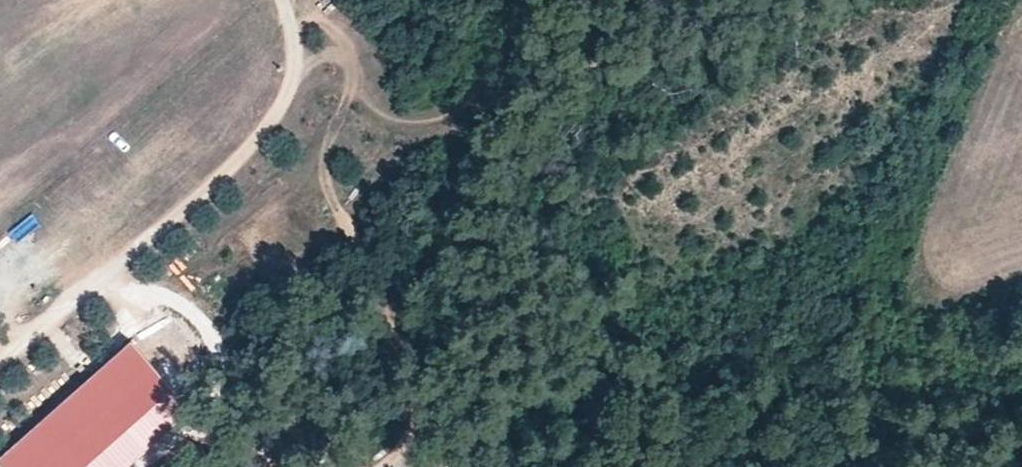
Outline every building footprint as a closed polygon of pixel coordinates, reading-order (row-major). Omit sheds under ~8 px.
[(0,458),(0,466),(84,466),(172,390),(130,344),(0,458)]
